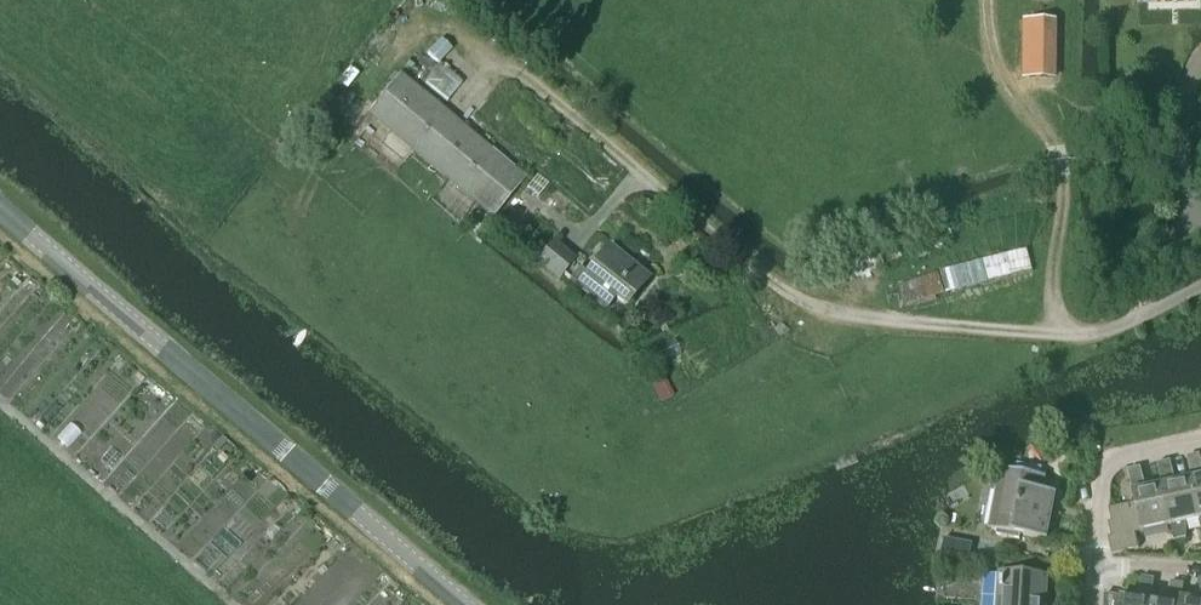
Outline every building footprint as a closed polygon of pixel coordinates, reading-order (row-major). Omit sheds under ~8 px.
[(1055,23),(1025,23),(1025,77),(1054,78),(1055,23)] [(439,39),(425,53),(437,64),(451,50),(439,39)] [(349,66),(337,81),(346,88),(358,73),(349,66)] [(399,75),(368,113),(414,151),(494,217),(525,179),(399,75)] [(514,201),(523,207),(532,194),(525,188),(514,201)] [(554,244),(537,264),(558,282),(575,261),(554,244)] [(579,269),(569,281),(605,310),(614,299),(625,308),(647,280),(608,249),(587,275),(579,269)] [(1026,250),(975,263),(981,285),(1032,271),(1026,250)] [(880,252),(851,263),(857,277),(885,266),(880,252)] [(931,277),(898,287),(904,309),(936,298),(931,277)] [(1187,458),(1190,480),(1190,481),(1199,519),(1200,518),(1200,464),(1198,456),(1187,458)] [(1168,462),(1156,464),(1161,486),(1162,487),(1170,525),(1174,542),(1186,539),(1187,522),(1199,519),(1190,481),(1190,480),(1175,484),(1168,462)] [(988,528),(988,530),(997,531),(996,536),(1019,541),(1020,536),(1047,541),(1047,540),(1045,539),(1054,496),(1056,496),(1056,495),(1041,492),(1043,478),(1045,479),(1045,477),(1000,469),(999,470),(1001,470),(990,529),(988,528)] [(1110,522),(1107,523),(1111,538),(1134,533),(1135,533),(1170,525),(1162,487),(1145,491),(1139,469),(1127,471),(1132,494),(1131,494),(1133,502),(1136,518),(1110,523),(1110,522)] [(1133,502),(1107,508),(1110,522),(1110,523),(1136,518),(1133,502)] [(1111,538),(1107,538),(1110,555),(1138,549),(1135,533),(1134,533),(1111,538)] [(947,541),(944,555),(964,559),(967,544),(947,541)] [(983,604),(1044,604),(1046,577),(998,573),(998,575),(986,574),(983,604)] [(1148,602),(1152,580),(1140,578),(1135,599),(1119,597),(1117,604),(1148,604),(1148,602)] [(1179,604),(1200,604),(1200,580),(1195,602),(1180,600),(1179,604)] [(1148,604),(1179,604),(1180,600),(1182,584),(1170,582),(1164,604),(1148,602),(1148,604)]
